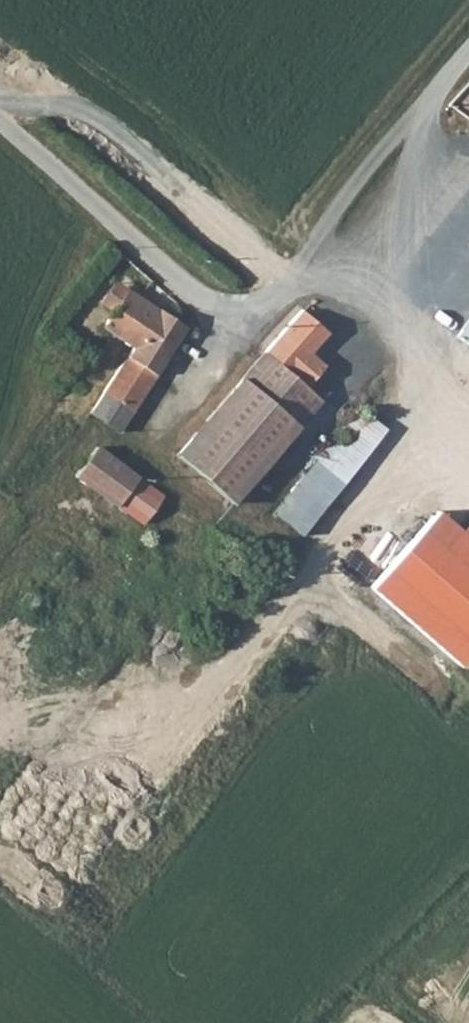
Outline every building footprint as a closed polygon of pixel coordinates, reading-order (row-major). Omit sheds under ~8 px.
[(105,298),(117,307),(131,288),(120,279),(105,298)] [(129,354),(158,373),(189,323),(131,288),(117,307),(106,321),(136,342),(129,354)] [(337,329),(311,305),(299,315),(329,339),(337,329)] [(329,339),(299,315),(281,333),(311,359),(329,339)] [(263,350),(296,378),(310,389),(325,371),(311,359),(281,333),(263,350)] [(208,443),(193,461),(213,478),(240,499),(320,398),(310,389),(296,378),(263,350),(227,392),(229,395),(197,434),(208,443)] [(90,409),(123,430),(158,373),(129,354),(126,358),(90,409)] [(227,392),(180,451),(193,461),(208,443),(197,434),(229,395),(227,392)] [(275,515),(303,538),(390,435),(362,411),(275,515)] [(144,526),(167,496),(101,444),(77,472),(144,526)] [(167,496),(144,526),(136,536),(142,540),(150,532),(154,536),(177,506),(167,496)] [(371,588),(462,669),(468,661),(468,539),(461,533),(439,513),(371,588)]
